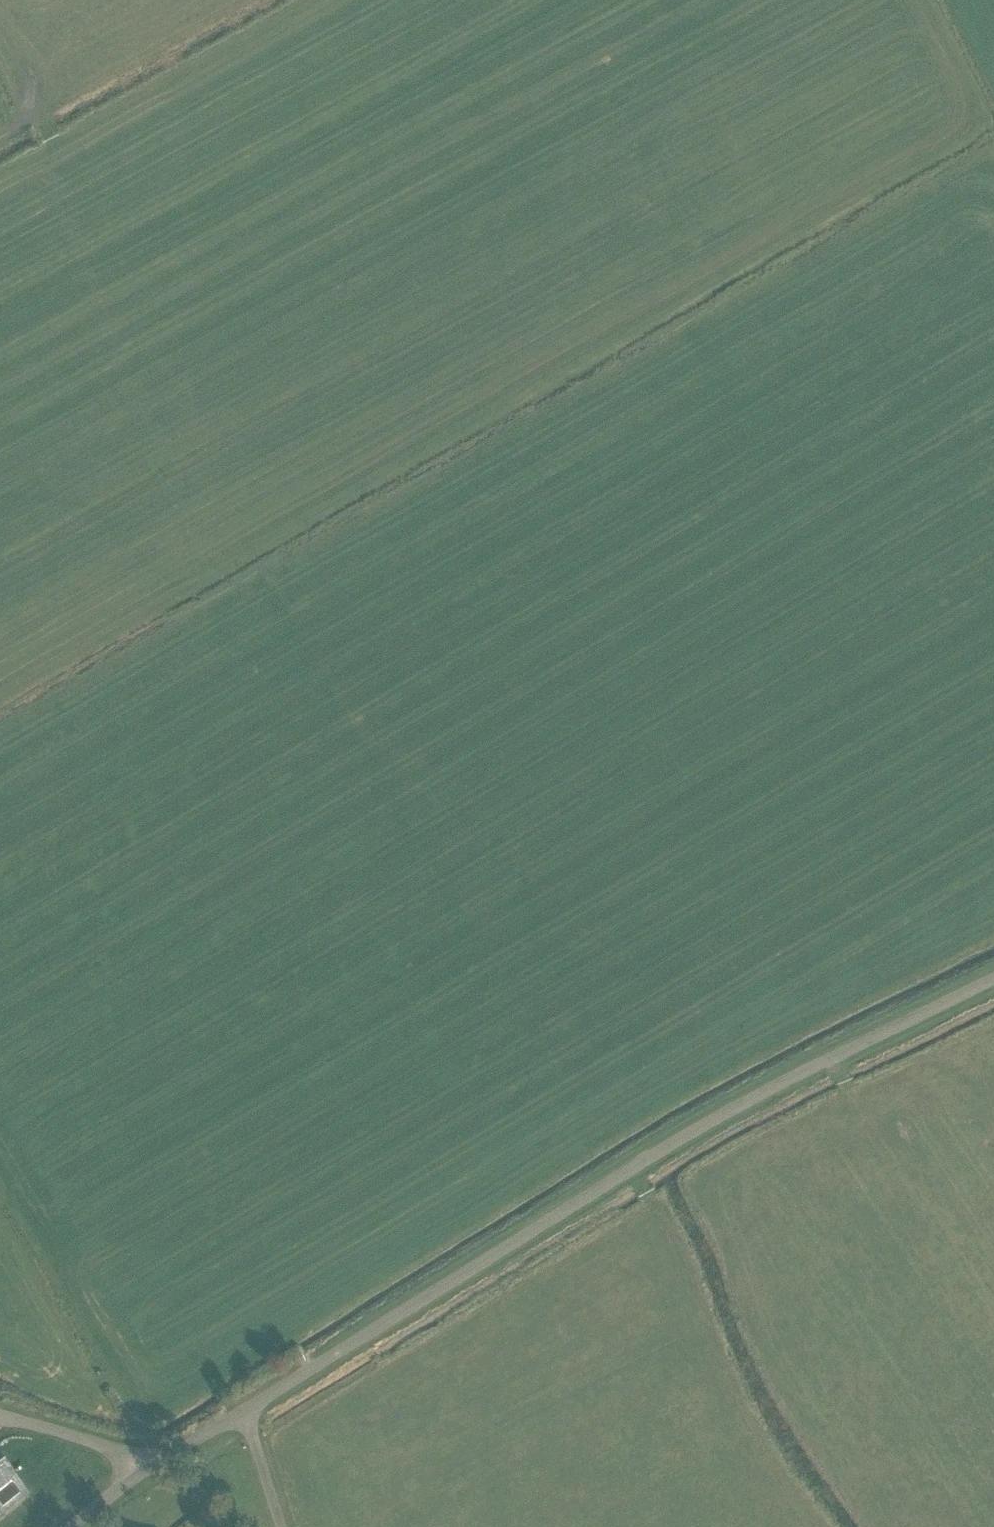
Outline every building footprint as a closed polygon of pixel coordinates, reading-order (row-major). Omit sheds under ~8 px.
[(0,1464),(0,1516),(25,1496),(0,1464)]
